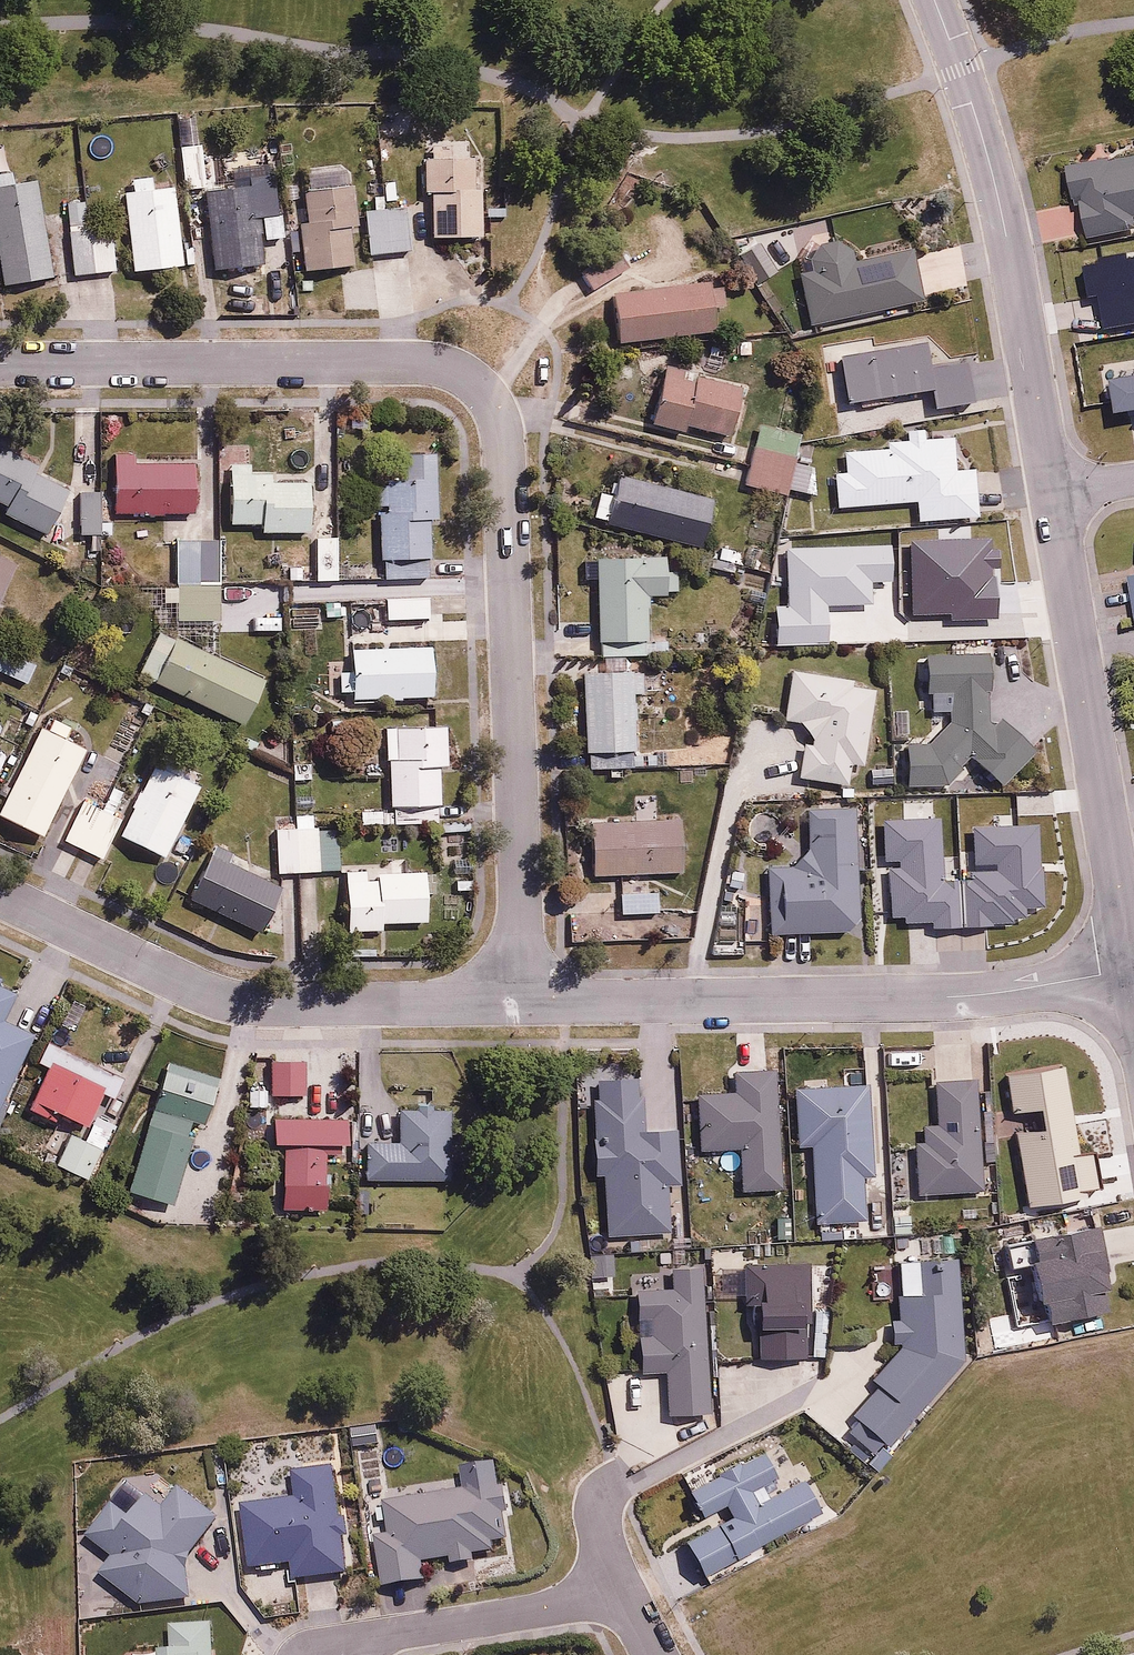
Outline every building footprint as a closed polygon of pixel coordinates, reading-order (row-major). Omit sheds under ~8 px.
[(204,141),(181,143),(184,185),(207,183),(204,141)] [(1064,161),(1068,185),(1076,184),(1086,237),(1133,228),(1133,216),(1133,214),(1133,156),(1106,161),(1105,154),(1064,161)] [(482,156),(418,157),(418,186),(432,186),(432,234),(482,233),(482,156)] [(249,172),(250,185),(206,189),(213,266),(266,261),(264,236),(281,234),(276,170),(249,172)] [(133,179),(134,190),(126,191),(134,268),(183,264),(176,186),(155,188),(154,177),(133,179)] [(0,185),(0,253),(5,282),(57,274),(42,178),(0,185)] [(359,222),(355,183),(299,189),(307,267),(354,263),(350,223),(359,222)] [(408,205),(367,208),(371,251),(412,248),(408,205)] [(114,226),(71,230),(75,273),(118,269),(114,226)] [(815,270),(803,273),(815,324),(927,297),(914,246),(861,259),(857,249),(850,243),(842,240),(833,240),(825,244),(818,251),(814,260),(815,270)] [(768,242),(758,249),(774,271),(784,264),(768,242)] [(620,338),(720,327),(717,307),(728,306),(724,278),(615,291),(620,338)] [(1098,364),(1103,396),(1113,395),(1116,408),(1133,405),(1133,358),(1098,364)] [(670,366),(656,422),(686,430),(688,423),(733,435),(746,386),(670,366)] [(928,426),(908,428),(908,440),(890,442),(890,448),(845,451),(847,471),(837,471),(840,505),(918,499),(920,517),(979,514),(976,466),(959,467),(957,434),(929,436),(928,426)] [(2,444),(0,448),(0,496),(10,501),(6,511),(50,534),(74,488),(34,467),(37,463),(2,444)] [(799,454),(757,445),(749,485),(790,494),(792,488),(798,460),(799,454)] [(408,471),(379,472),(382,575),(432,574),(430,518),(439,518),(437,449),(408,450),(408,471)] [(195,455),(117,458),(120,513),(198,510),(195,455)] [(819,464),(798,460),(792,488),(813,493),(819,464)] [(250,465),(233,465),(235,519),(263,518),(263,533),(314,531),(312,481),(275,482),(275,471),(250,472),(250,465)] [(602,490),(596,516),(705,544),(718,497),(622,471),(616,493),(602,490)] [(113,491),(81,490),(81,532),(113,532),(113,491)] [(898,530),(866,531),(866,546),(899,544),(898,530)] [(337,535),(317,536),(318,578),(338,577),(337,535)] [(221,536),(178,537),(179,580),(222,579),(221,536)] [(759,553),(720,541),(716,554),(755,566),(759,553)] [(666,552),(599,555),(601,636),(651,634),(649,591),(680,590),(679,563),(667,563),(666,552)] [(0,557),(0,604),(18,565),(0,557)] [(1133,617),(1133,569),(1125,571),(1133,617)] [(179,580),(165,580),(165,601),(179,601),(180,618),(223,617),(223,600),(222,579),(179,580)] [(433,595),(387,596),(387,617),(433,616),(433,595)] [(223,600),(223,617),(223,630),(272,629),(271,599),(223,600)] [(268,677),(162,630),(142,675),(249,722),(268,677)] [(342,690),(353,690),(354,697),(436,696),(435,643),(353,645),(353,666),(342,666),(342,690)] [(0,652),(0,668),(27,682),(38,661),(4,644),(0,652)] [(1024,648),(931,652),(931,659),(918,659),(919,708),(953,708),(953,721),(931,742),(912,743),(913,785),(952,784),(979,755),(1010,786),(1045,750),(1042,681),(1025,682),(1024,648)] [(644,690),(643,667),(586,669),(589,749),(637,747),(634,690),(644,690)] [(784,716),(803,719),(810,733),(802,775),(848,783),(852,762),(864,764),(879,684),(793,668),(784,716)] [(51,730),(41,725),(1,812),(46,833),(87,747),(65,736),(72,723),(57,717),(51,730)] [(389,726),(392,804),(363,805),(363,822),(442,820),(440,764),(449,764),(448,724),(389,726)] [(162,764),(154,761),(123,832),(169,853),(200,782),(184,775),(189,762),(167,753),(162,764)] [(314,756),(296,756),(296,774),(314,774),(314,756)] [(123,816),(85,797),(65,838),(103,856),(123,816)] [(801,870),(772,871),(774,932),(864,929),(860,805),(798,807),(801,870)] [(320,826),(320,813),(296,813),(297,827),(279,827),(280,871),(322,870),(320,826)] [(762,817),(744,834),(769,862),(788,844),(762,817)] [(681,818),(594,821),(596,872),(682,870),(681,818)] [(320,826),(322,870),(342,869),(341,825),(320,826)] [(235,851),(216,843),(191,897),(264,931),(285,885),(231,860),(235,851)] [(748,867),(729,866),(728,885),(748,886),(748,867)] [(348,870),(350,930),(385,928),(385,921),(429,920),(427,867),(348,870)] [(659,889),(619,890),(619,910),(659,909),(659,889)] [(38,1032),(5,1016),(17,993),(0,984),(0,1111),(38,1032)] [(54,1059),(31,1106),(55,1118),(59,1110),(88,1124),(107,1085),(54,1059)] [(309,1060),(273,1060),(272,1093),(308,1094),(309,1060)] [(209,1123),(222,1079),(169,1063),(130,1188),(173,1202),(199,1120),(209,1123)] [(644,1066),(589,1069),(594,1169),(606,1168),(610,1235),(671,1231),(669,1186),(682,1185),(679,1123),(648,1125),(644,1066)] [(738,1092),(701,1095),(705,1148),(744,1145),(747,1190),(786,1187),(777,1067),(736,1070),(738,1092)] [(930,1141),(921,1142),(925,1195),(985,1192),(977,1078),(941,1081),(943,1122),(929,1123),(930,1141)] [(874,1084),(799,1086),(801,1146),(815,1145),(818,1223),(868,1221),(867,1184),(877,1183),(874,1084)] [(269,1088),(249,1087),(249,1104),(269,1105),(269,1088)] [(452,1109),(405,1108),(404,1144),(372,1143),(371,1177),(451,1178),(452,1109)] [(347,1118),(277,1117),(277,1143),(289,1143),(288,1207),(330,1207),(330,1143),(347,1143),(347,1118)] [(102,1146),(71,1131),(57,1161),(87,1176),(102,1146)] [(1101,1221),(1035,1236),(1037,1244),(1015,1248),(1019,1265),(1037,1261),(1051,1324),(1113,1310),(1108,1287),(1115,1286),(1101,1221)] [(613,1251),(593,1252),(595,1274),(615,1272),(613,1251)] [(962,1255),(902,1259),(905,1321),(898,1321),(900,1347),(876,1376),(885,1383),(860,1413),(865,1417),(846,1439),(882,1469),(970,1363),(962,1255)] [(812,1262),(748,1263),(750,1324),(761,1324),(762,1355),(809,1354),(808,1329),(814,1329),(812,1262)] [(678,1284),(641,1285),(643,1374),(671,1373),(671,1411),(712,1410),(709,1266),(677,1266),(678,1284)] [(769,1451),(696,1489),(710,1515),(730,1505),(736,1516),(690,1540),(707,1575),(827,1513),(808,1476),(774,1494),(768,1482),(781,1475),(769,1451)] [(242,1502),(249,1567),(291,1562),(293,1576),(345,1571),(342,1539),(349,1538),(347,1514),(339,1515),(334,1465),(293,1469),(296,1496),(242,1502)] [(100,1569),(142,1607),(188,1599),(187,1555),(220,1518),(167,1472),(148,1494),(132,1480),(87,1531),(113,1555),(100,1569)] [(442,1479),(408,1485),(410,1498),(381,1503),(386,1533),(371,1535),(379,1586),(425,1579),(421,1558),(453,1553),(454,1561),(476,1557),(475,1551),(496,1547),(494,1537),(511,1534),(508,1514),(515,1513),(508,1472),(474,1478),(476,1486),(444,1491),(442,1479)] [(163,1626),(165,1654),(214,1654),(212,1624),(163,1626)]
